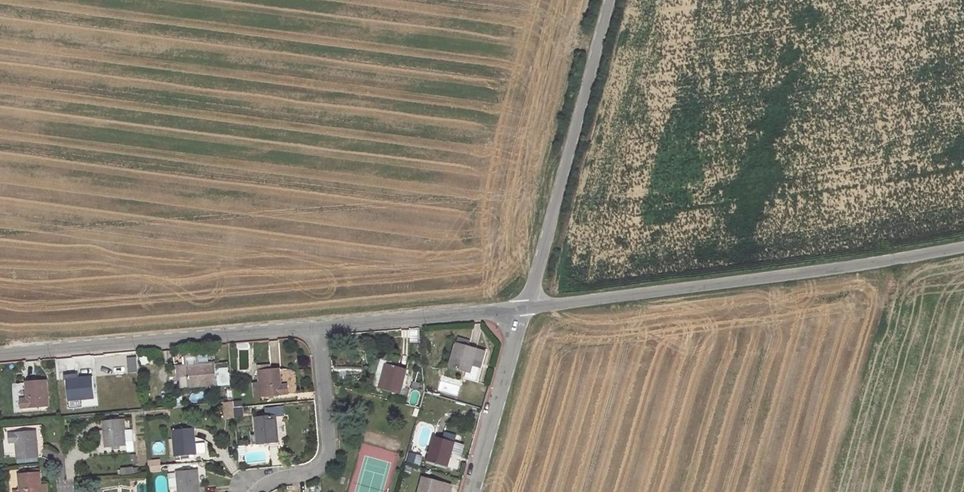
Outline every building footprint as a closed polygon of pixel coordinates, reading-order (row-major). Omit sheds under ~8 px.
[(473,366),(475,361),(478,349),(457,343),(450,367),(467,372),(466,376),(476,379),(479,367),(473,366)] [(478,349),(475,361),(481,362),(485,350),(478,349)] [(136,357),(127,358),(128,374),(137,373),(136,357)] [(396,392),(404,368),(383,362),(375,386),(396,392)] [(217,385),(216,363),(187,366),(189,387),(217,385)] [(281,369),(259,371),(260,382),(262,396),(289,394),(288,384),(282,384),(281,369)] [(97,398),(95,376),(69,379),(71,400),(83,399),(97,398)] [(49,404),(49,379),(27,379),(27,395),(21,395),(21,404),(49,404)] [(84,407),(83,399),(71,400),(72,408),(84,407)] [(241,403),(223,404),(224,418),(241,417),(241,403)] [(280,442),(277,415),(256,417),(259,443),(280,442)] [(126,431),(125,420),(104,422),(106,447),(127,446),(126,431)] [(197,454),(194,428),(173,430),(173,438),(165,438),(167,455),(175,454),(175,456),(197,454)] [(38,454),(35,430),(8,433),(9,442),(16,441),(18,457),(38,454)] [(133,430),(126,431),(127,446),(128,452),(135,452),(133,430)] [(448,467),(455,442),(434,436),(427,461),(448,467)] [(198,470),(178,471),(179,491),(200,491),(198,470)] [(42,471),(21,473),(23,490),(17,491),(18,491),(44,491),(42,471)] [(444,481),(423,475),(418,491),(441,491),(444,481)] [(450,482),(444,481),(441,491),(448,491),(450,482)]
